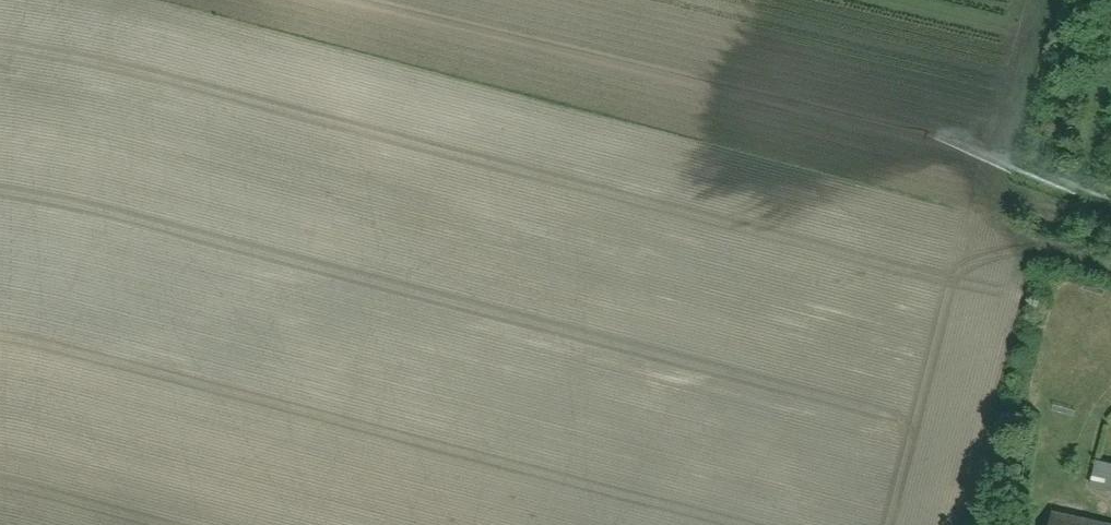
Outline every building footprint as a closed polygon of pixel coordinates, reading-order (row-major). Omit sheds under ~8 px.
[(1091,487),(1110,492),(1110,467),(1096,464),(1091,487)]
